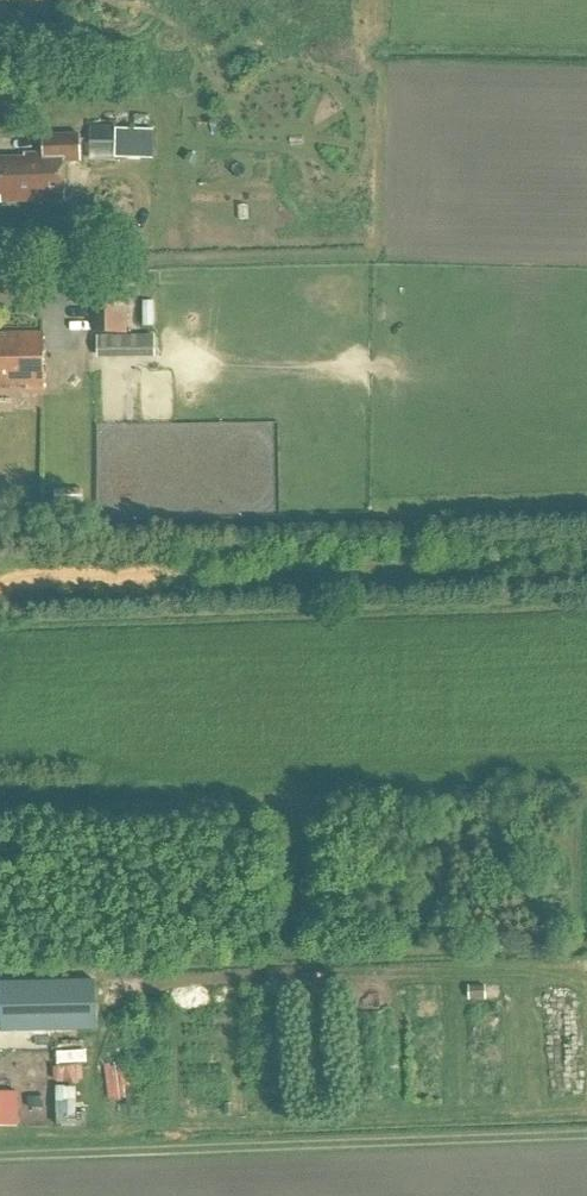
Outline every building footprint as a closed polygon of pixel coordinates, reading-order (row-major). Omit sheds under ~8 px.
[(153,135),(116,135),(116,129),(90,128),(89,148),(116,148),(116,163),(152,164),(153,135)] [(65,161),(79,161),(78,132),(41,132),(41,151),(24,151),(24,156),(0,156),(0,196),(2,196),(2,201),(66,200),(65,161)] [(127,295),(97,295),(97,336),(127,336),(127,295)] [(143,327),(153,327),(153,303),(143,303),(143,327)] [(41,330),(0,331),(0,385),(27,385),(27,388),(43,387),(41,330)] [(154,337),(97,337),(97,359),(154,358),(154,337)] [(56,1037),(56,985),(0,985),(0,1037),(56,1037)] [(50,1082),(79,1081),(78,1051),(48,1052),(50,1082)] [(105,1100),(121,1098),(119,1067),(102,1068),(105,1100)] [(70,1115),(70,1088),(51,1088),(51,1115),(70,1115)] [(14,1129),(14,1093),(0,1093),(0,1129),(14,1129)]
